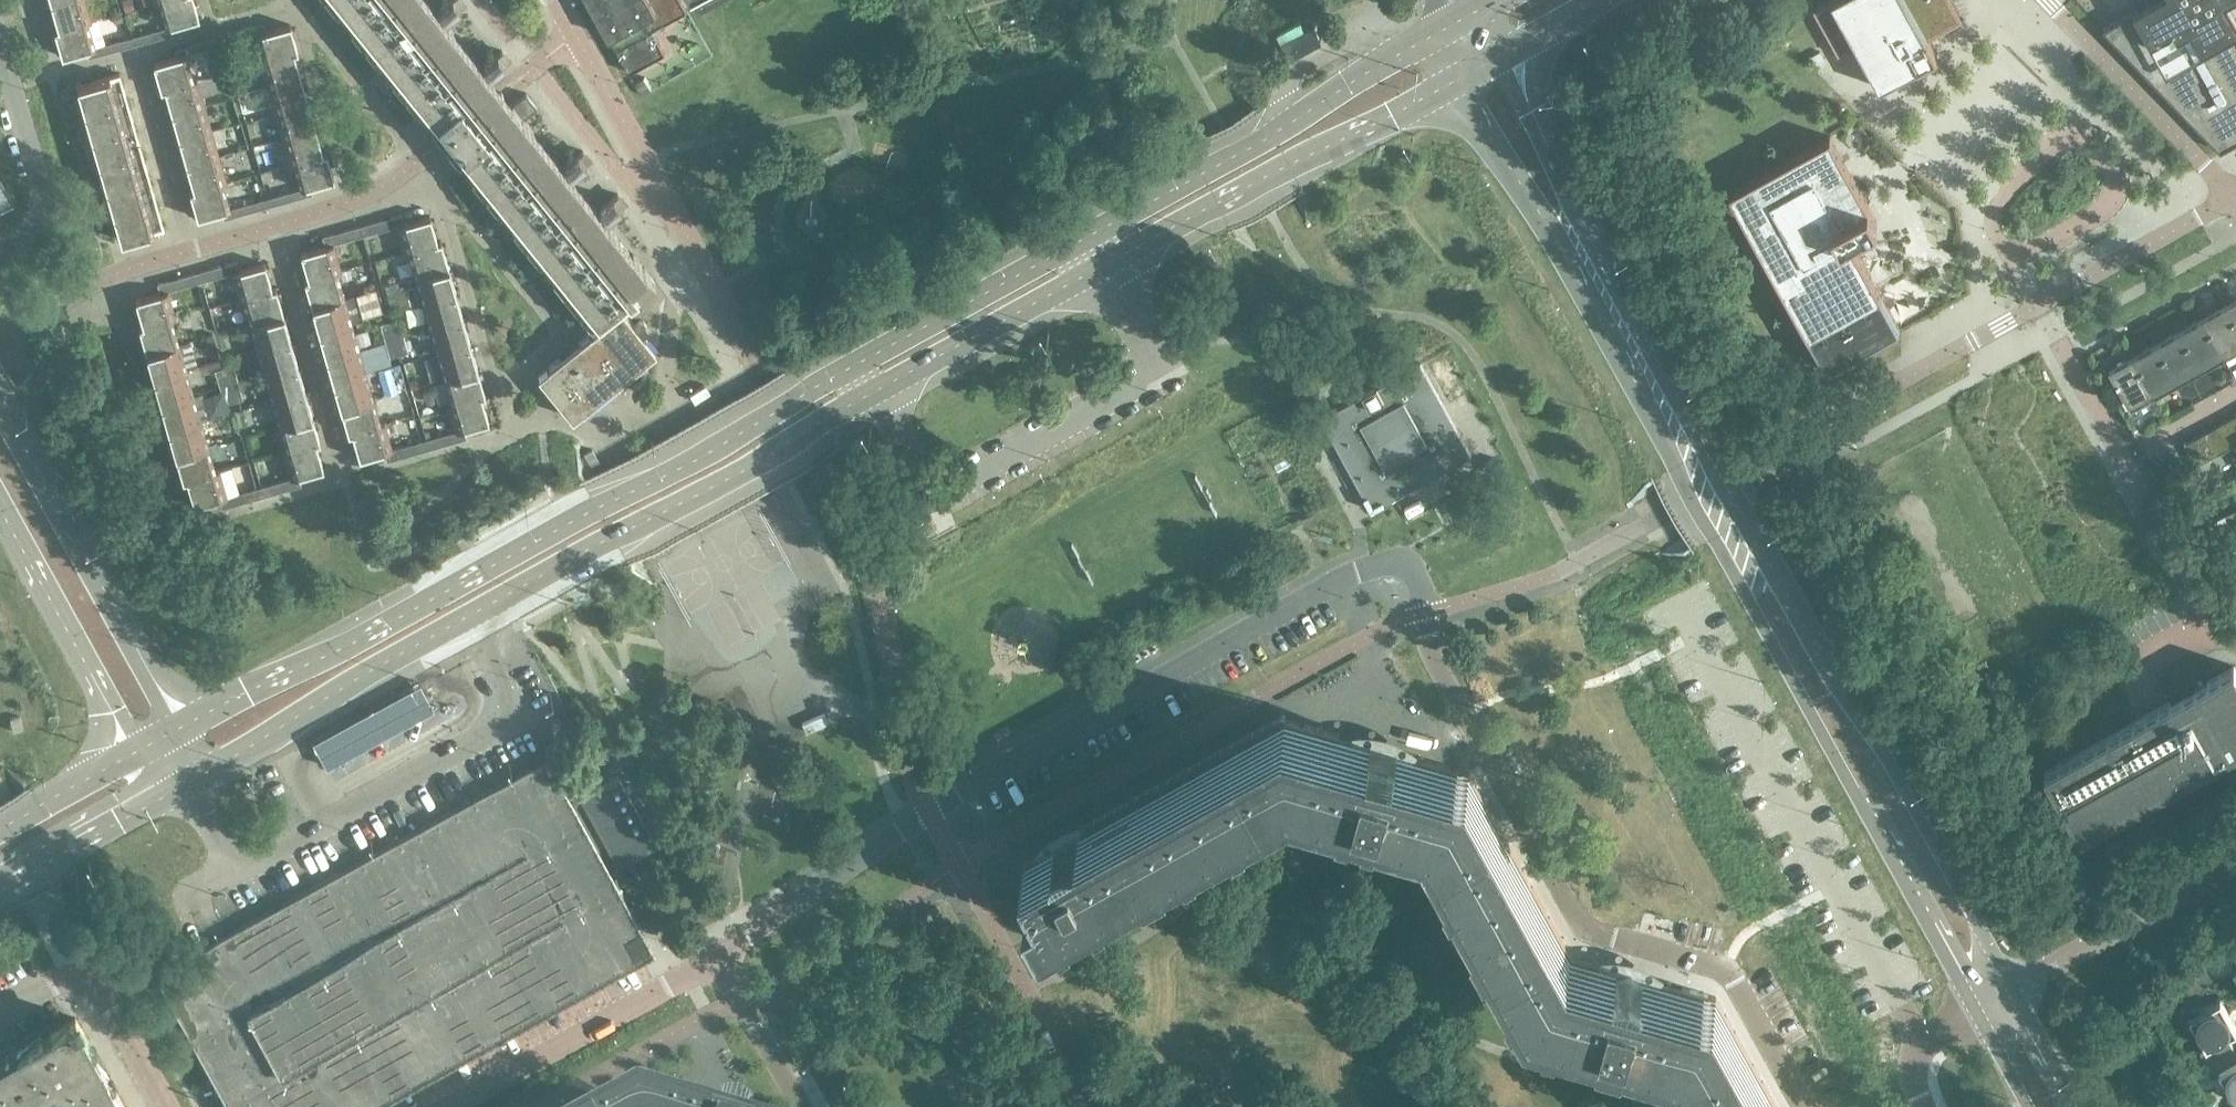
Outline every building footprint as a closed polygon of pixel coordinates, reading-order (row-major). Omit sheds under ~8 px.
[(85,0),(62,0),(51,3),(58,29),(87,21),(91,19),(85,0)] [(194,0),(160,0),(158,0),(166,27),(174,24),(199,17),(194,0)] [(512,104),(506,96),(489,75),(509,59),(502,50),(482,66),(444,20),(464,3),(461,0),(450,0),(437,11),(428,0),(338,0),(341,4),(338,6),(342,10),(345,8),(350,15),(347,16),(351,21),(354,19),(382,54),(379,56),(383,61),(386,59),(391,65),(388,67),(392,72),(395,70),(422,104),(419,106),(423,111),(426,109),(452,141),(471,164),(468,166),(472,171),(475,169),(503,204),(500,206),(504,211),(507,209),(512,215),(509,217),(513,222),(516,220),(543,253),(540,255),(544,260),(547,258),(552,264),(549,266),(552,270),(553,271),(556,269),(583,303),(580,305),(584,310),(587,308),(597,320),(627,296),(630,300),(654,280),(605,218),(625,202),(618,193),(597,210),(570,175),(590,159),(583,150),(562,166),(526,121),(523,118),(512,104)] [(630,72),(666,52),(653,29),(688,10),(682,0),(590,0),(630,72)] [(1857,44),(1880,87),(1938,56),(1928,39),(1955,24),(1963,19),(1952,0),(1829,0),(1814,9),(1839,54),(1857,44)] [(2103,28),(2221,150),(2235,142),(2235,34),(2235,33),(2235,16),(2228,1),(2229,0),(2154,0),(2103,28)] [(95,47),(87,21),(58,29),(54,30),(62,56),(86,49),(95,47)] [(177,56),(186,53),(257,33),(266,31),(264,23),(175,48),(177,56)] [(88,57),(177,32),(174,24),(166,27),(95,47),(86,49),(88,57)] [(298,50),(291,29),(290,24),(266,31),(257,33),(265,59),(294,51),(298,50)] [(1308,42),(1320,36),(1314,26),(1291,39),(1296,49),(1308,42)] [(301,77),(294,51),(265,59),(261,60),(268,86),(301,77)] [(164,88),(193,80),(186,53),(177,56),(153,63),(160,89),(164,88)] [(127,98),(120,72),(76,85),(84,111),(127,98)] [(308,102),(301,77),(268,86),(275,112),(308,102)] [(204,104),(197,79),(193,80),(164,88),(171,113),(204,104)] [(537,106),(526,93),(512,104),(523,118),(537,106)] [(134,124),(127,98),(84,111),(91,136),(134,124)] [(316,128),(308,102),(275,112),(283,137),(316,128)] [(212,130),(204,104),(171,113),(179,139),(212,130)] [(142,150),(134,124),(91,136),(98,162),(142,150)] [(323,153),(316,128),(283,137),(290,163),(294,161),(323,153)] [(219,155),(212,130),(179,139),(186,165),(219,155)] [(1729,190),(1827,367),(1899,327),(1849,236),(1877,221),(1830,135),(1729,190)] [(149,175),(142,150),(98,162),(106,188),(149,175)] [(334,178),(327,152),(323,153),(294,161),(301,188),(310,185),(334,178)] [(226,181),(219,155),(186,165),(193,190),(222,182),(226,181)] [(156,201),(149,175),(106,188),(113,213),(156,201)] [(14,205),(0,179),(0,213),(14,205)] [(230,208),(222,182),(193,190),(189,191),(197,217),(221,211),(230,208)] [(223,218),(312,193),(310,185),(301,188),(230,208),(221,211),(223,218)] [(164,227),(156,201),(113,213),(121,239),(164,227)] [(325,245),(333,243),(397,225),(405,223),(402,213),(322,236),(325,245)] [(437,242),(437,241),(431,220),(430,216),(405,223),(397,225),(405,252),(409,251),(408,250),(437,242)] [(448,266),(441,240),(437,241),(437,242),(408,250),(409,251),(415,275),(448,266)] [(333,243),(325,245),(300,252),(308,278),(308,279),(337,270),(337,271),(341,270),(333,243)] [(168,290),(232,272),(240,270),(237,260),(157,283),(160,292),(168,290)] [(265,263),(240,270),(232,272),(239,298),(243,297),(272,289),(265,263)] [(456,291),(448,266),(415,275),(423,301),(456,291)] [(344,295),(337,271),(337,270),(308,279),(308,278),(304,279),(311,304),(344,295)] [(283,312),(276,288),(272,289),(243,297),(250,322),(283,312)] [(2234,299),(2228,288),(2220,292),(2226,303),(2234,299)] [(168,290),(160,292),(135,299),(143,326),(172,317),(176,316),(168,290)] [(463,317),(456,291),(423,301),(430,327),(463,317)] [(351,321),(344,295),(311,304),(318,330),(351,321)] [(2234,299),(2226,303),(2235,321),(2235,298),(2234,299)] [(2211,312),(2205,301),(2197,305),(2203,316),(2211,312)] [(2211,312),(2203,316),(2224,355),(2235,348),(2235,321),(2226,303),(2211,312)] [(655,350),(641,332),(645,329),(646,328),(646,327),(646,325),(645,324),(645,323),(644,322),(643,321),(641,321),(640,321),(639,322),(635,325),(621,307),(590,332),(590,331),(578,341),(613,385),(646,358),(645,358),(655,350)] [(290,338),(283,312),(250,322),(257,348),(290,338)] [(2188,324),(2182,314),(2174,318),(2180,329),(2188,324)] [(2203,316),(2188,324),(2180,329),(2201,368),(2224,355),(2203,316)] [(179,342),(172,317),(143,326),(139,327),(146,351),(179,342)] [(470,343),(463,317),(430,327),(438,352),(470,343)] [(408,351),(403,334),(399,318),(380,323),(390,356),(408,351)] [(359,347),(351,321),(318,330),(326,356),(359,347)] [(2165,337),(2159,327),(2151,331),(2157,342),(2165,337)] [(2180,329),(2165,337),(2157,342),(2178,380),(2201,368),(2180,329)] [(196,360),(192,337),(183,338),(186,361),(196,360)] [(298,364),(290,338),(257,348),(265,374),(298,364)] [(2141,350),(2135,339),(2127,344),(2133,355),(2141,350)] [(613,385),(578,341),(573,345),(547,366),(547,367),(537,375),(551,392),(552,391),(560,392),(559,399),(558,400),(571,417),(581,409),(582,410),(607,389),(613,385)] [(186,368),(179,342),(146,351),(153,377),(186,368)] [(2157,342),(2141,350),(2133,355),(2155,393),(2178,380),(2157,342)] [(478,369),(470,343),(438,352),(445,378),(478,369)] [(366,373),(359,347),(326,356),(333,382),(366,373)] [(2118,363),(2112,352),(2104,357),(2110,367),(2118,363)] [(2118,363),(2110,367),(2109,368),(2131,407),(2155,393),(2133,355),(2118,363)] [(1472,455),(1421,362),(1378,386),(1364,393),(1365,393),(1321,417),(1372,510),(1472,455)] [(225,403),(243,398),(233,364),(215,369),(225,403)] [(305,390),(298,364),(265,374),(272,399),(305,390)] [(193,394),(186,368),(153,377),(161,403),(193,394)] [(485,394),(478,369),(445,378),(452,402),(452,403),(481,395),(481,396),(485,394)] [(373,399),(366,373),(333,382),(341,408),(373,399)] [(312,416),(305,390),(272,399),(280,425),(312,416)] [(201,420),(193,394),(161,403),(168,429),(201,420)] [(488,421),(481,396),(481,395),(452,403),(452,402),(448,403),(456,430),(464,428),(488,421)] [(380,423),(373,399),(341,408),(348,433),(352,432),(351,432),(380,423)] [(2226,420),(2235,438),(2235,415),(2226,420)] [(320,441),(312,416),(280,425),(287,450),(316,442),(320,441)] [(208,446),(201,420),(168,429),(175,455),(208,446)] [(2226,420),(2216,426),(2228,448),(2235,443),(2235,438),(2226,420)] [(392,449),(384,421),(380,423),(351,432),(352,432),(359,458),(384,451),(392,449)] [(2228,448),(2216,426),(2206,431),(2218,453),(2228,448)] [(386,460),(466,437),(464,428),(456,430),(392,449),(384,451),(386,460)] [(2218,453),(2206,431),(2196,437),(2208,459),(2218,453)] [(2208,459),(2196,437),(2187,442),(2185,440),(2184,441),(2195,460),(2197,465),(2208,459)] [(229,443),(233,456),(246,452),(242,438),(229,443)] [(323,468),(316,442),(287,450),(283,451),(290,478),(298,475),(323,468)] [(186,479),(215,470),(208,446),(175,455),(182,480),(186,479)] [(227,496),(219,469),(215,470),(186,479),(194,505),(218,498),(227,496)] [(221,507),(301,485),(298,475),(290,478),(227,496),(218,498),(221,507)] [(2235,749),(2235,668),(2234,665),(2045,770),(2081,835),(2235,749)] [(326,766),(433,708),(426,696),(420,683),(313,741),(320,755),(326,766)] [(821,709),(799,719),(807,735),(829,726),(821,709)] [(1674,984),(1665,981),(1618,968),(1571,955),(1470,772),(1354,738),(1348,736),(1286,718),(1075,826),(1076,835),(1040,854),(1024,863),(1039,891),(1028,897),(1045,928),(1047,927),(1046,926),(1294,788),(1320,796),(1319,799),(1333,803),(1366,813),(1367,810),(1426,827),(1528,1010),(1644,1043),(1656,1047),(1667,1050),(1673,1051),(1704,1106),(1778,1106),(1717,996),(1683,986),(1674,984)] [(640,956),(641,957),(653,950),(618,886),(619,886),(609,867),(617,863),(617,864),(656,842),(618,774),(579,795),(580,796),(572,800),(548,757),(213,941),(156,973),(227,1102),(228,1101),(231,1106),(367,1106),(613,972),(619,969),(619,968),(640,956)] [(2235,1031),(2235,1026),(2234,1022),(2221,999),(2205,1007),(2202,1007),(2199,1007),(2197,1007),(2194,1008),(2193,1009),(2191,1011),(2190,1012),(2189,1014),(2189,1015),(2188,1018),(2188,1020),(2189,1022),(2189,1023),(2191,1026),(2192,1028),(2194,1029),(2195,1030),(2198,1031),(2207,1046),(2200,1050),(2206,1062),(2234,1047),(2228,1036),(2235,1031)] [(75,1017),(6,1055),(29,1098),(52,1086),(54,1089),(57,1087),(68,1106),(74,1106),(113,1086),(75,1017)] [(2234,1047),(2206,1062),(2213,1073),(2219,1070),(2228,1085),(2228,1086),(2227,1088),(2227,1089),(2227,1091),(2228,1093),(2228,1094),(2229,1096),(2231,1098),(2233,1100),(2235,1101),(2235,1051),(2234,1047)] [(6,1055),(0,1059),(0,1106),(14,1106),(29,1098),(6,1055)] [(113,1086),(74,1106),(125,1106),(113,1086)]
